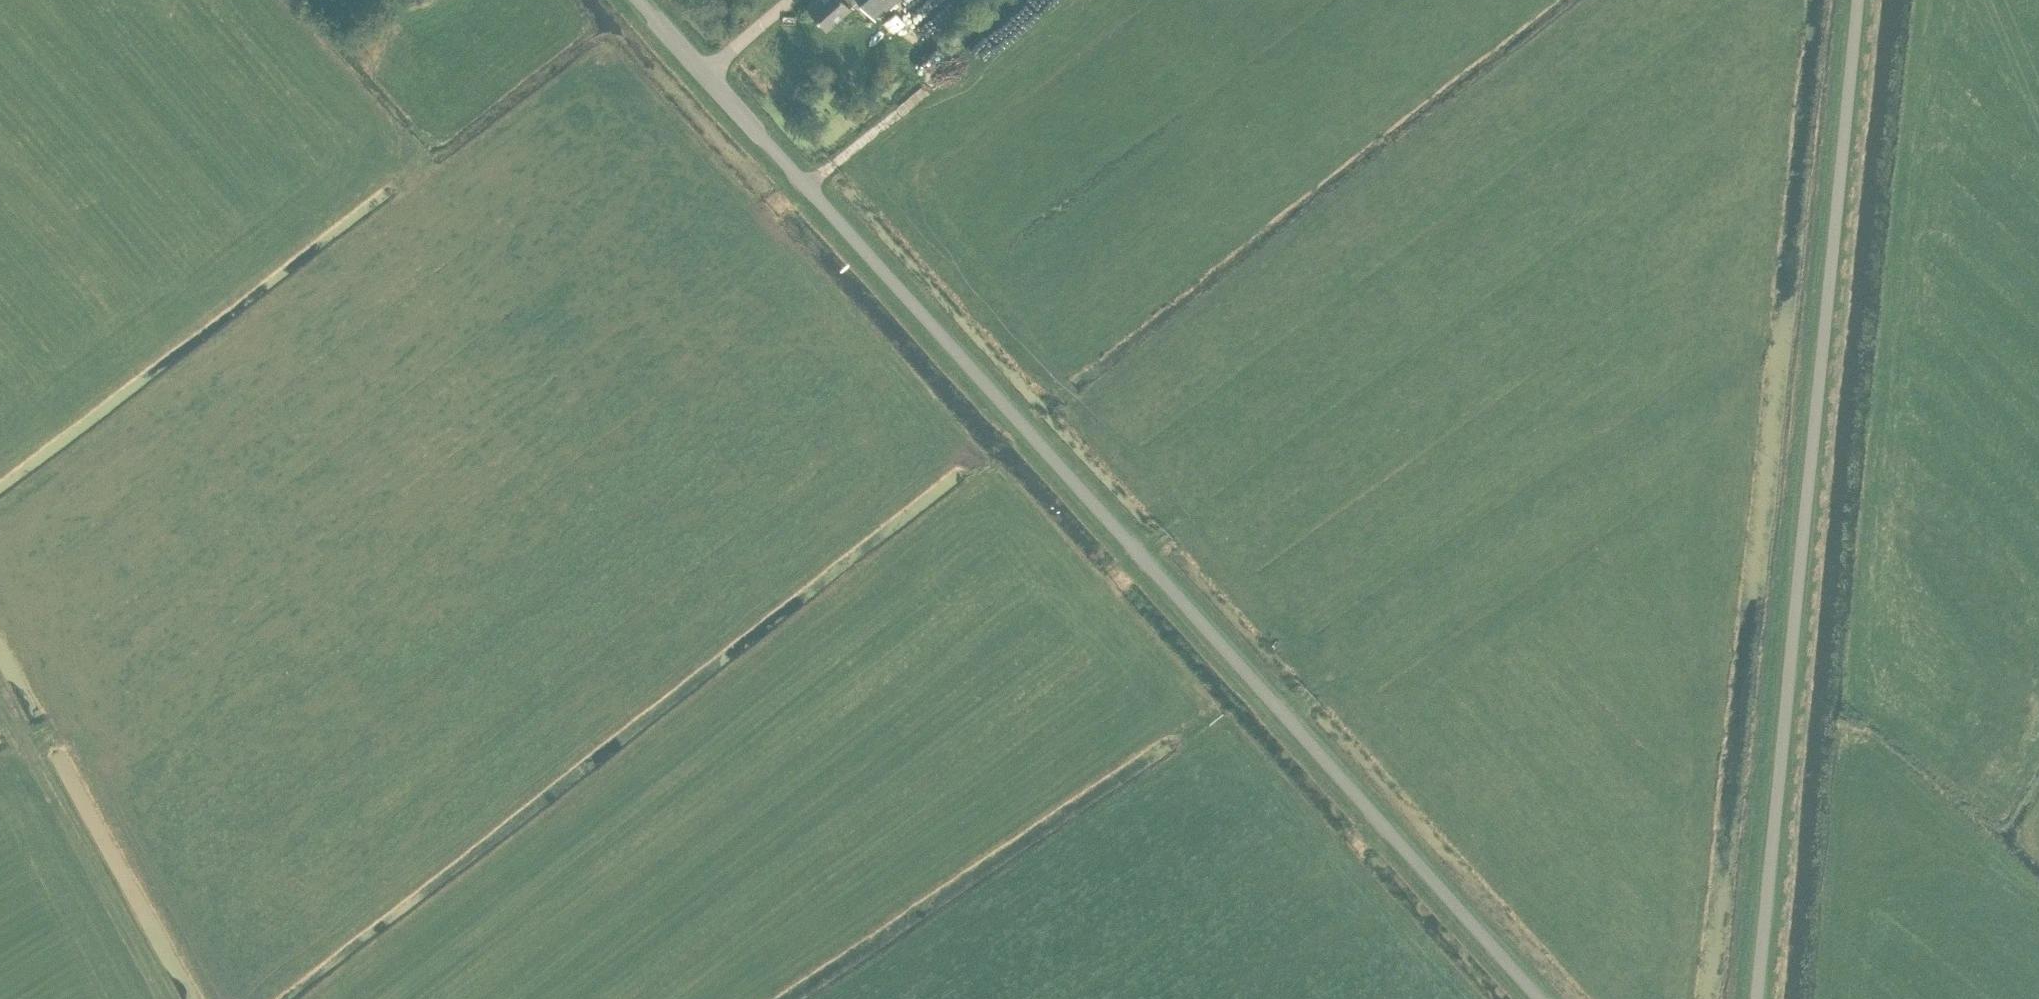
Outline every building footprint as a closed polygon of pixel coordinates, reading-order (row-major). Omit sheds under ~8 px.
[(806,8),(823,28),(848,6),(854,0),(815,0),(806,8)] [(897,0),(858,0),(875,19),(897,0)]
